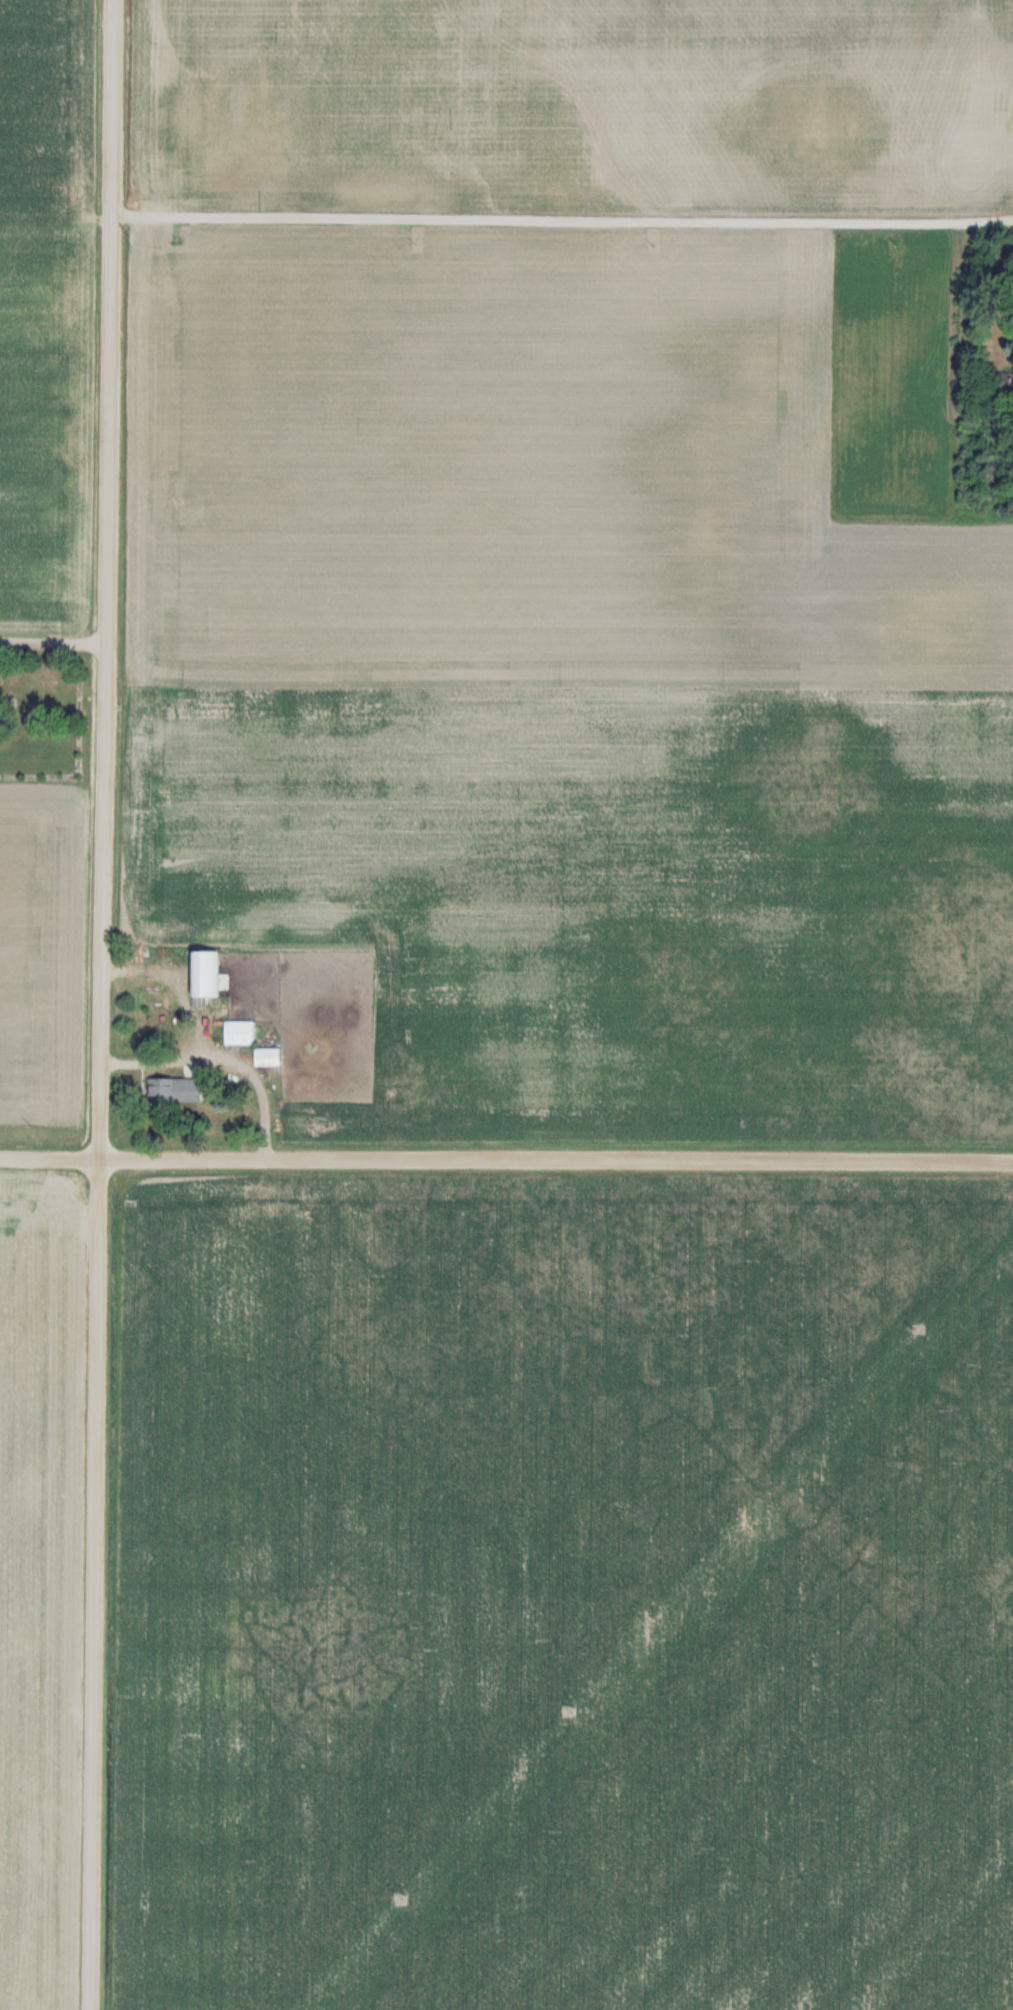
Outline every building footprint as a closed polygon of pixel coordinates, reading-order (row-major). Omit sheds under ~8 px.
[(199,966),(200,996),(230,996),(230,951),(195,951),(195,966),(199,966)] [(263,1045),(263,1022),(233,1022),(233,1045),(263,1045)] [(289,1048),(262,1048),(262,1068),(289,1068),(289,1048)] [(177,1079),(177,1102),(210,1102),(210,1079),(177,1079)]
